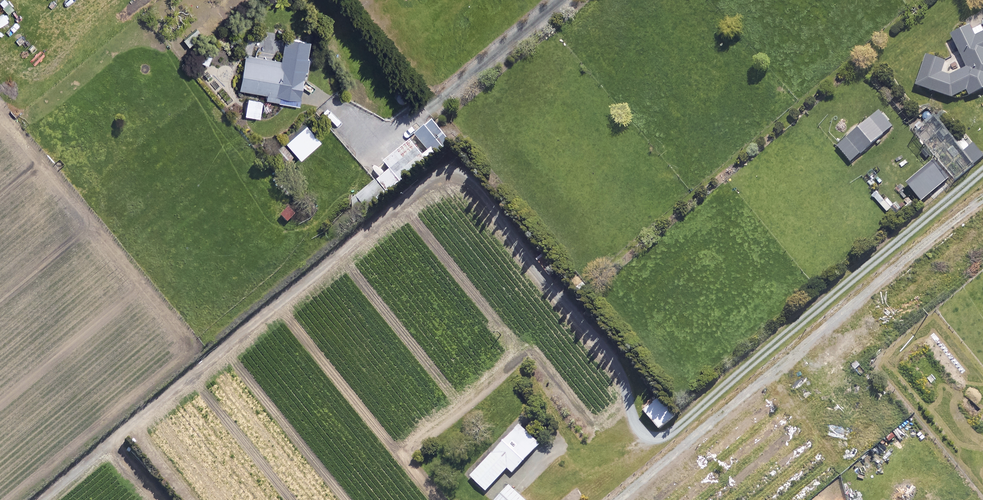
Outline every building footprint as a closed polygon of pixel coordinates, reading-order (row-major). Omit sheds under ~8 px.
[(191,45),(204,31),(195,23),(182,37),(191,45)] [(982,88),(982,32),(974,36),(969,24),(951,33),(966,66),(950,75),(941,72),(945,59),(927,53),(917,85),(952,96),(965,90),(968,94),(982,88)] [(305,39),(284,35),(280,59),(244,53),(244,55),(238,87),(266,92),(265,98),(297,103),(305,61),(309,39),(305,39)] [(261,100),(247,96),(244,105),(243,112),(257,116),(261,100)] [(963,135),(955,142),(928,109),(909,125),(935,156),(950,174),(942,181),(946,186),(981,157),(963,135)] [(892,126),(878,110),(837,145),(850,161),(892,126)] [(385,161),(391,169),(376,181),(350,201),(360,215),(453,143),(449,138),(434,119),(417,133),(429,148),(423,153),(412,140),(385,161)] [(317,139),(302,123),(284,140),(299,155),(317,139)] [(292,153),(280,142),(272,150),(284,161),(287,158),(292,153)] [(945,188),(940,181),(930,189),(931,190),(936,196),(945,188)] [(674,416),(659,398),(645,409),(660,427),(674,416)] [(540,443),(519,423),(471,475),(486,490),(508,467),(513,472),(540,443)] [(510,484),(495,499),(526,499),(518,492),(510,484)]
